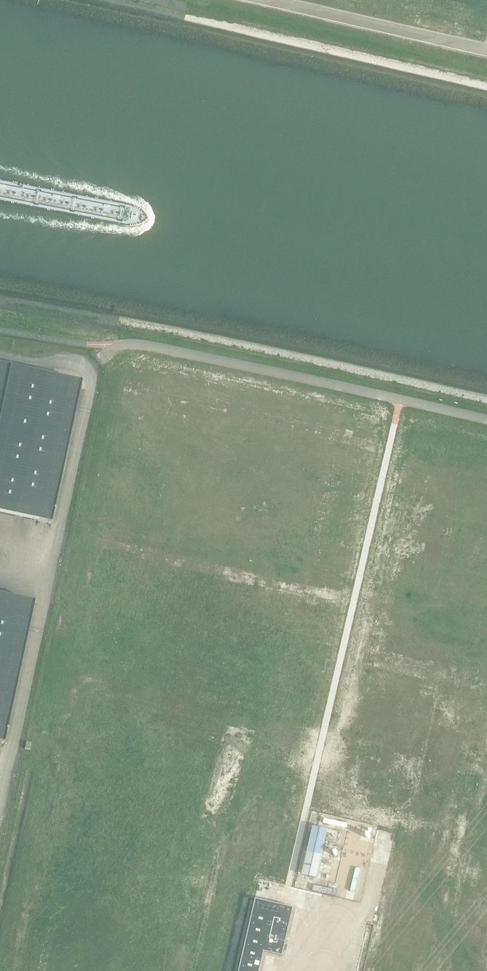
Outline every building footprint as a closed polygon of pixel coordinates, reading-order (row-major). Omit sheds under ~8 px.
[(81,383),(0,365),(0,513),(50,524),(81,383)] [(0,595),(0,743),(3,744),(34,602),(0,595)] [(239,970),(260,970),(264,952),(282,956),(293,908),(255,899),(239,970)]
